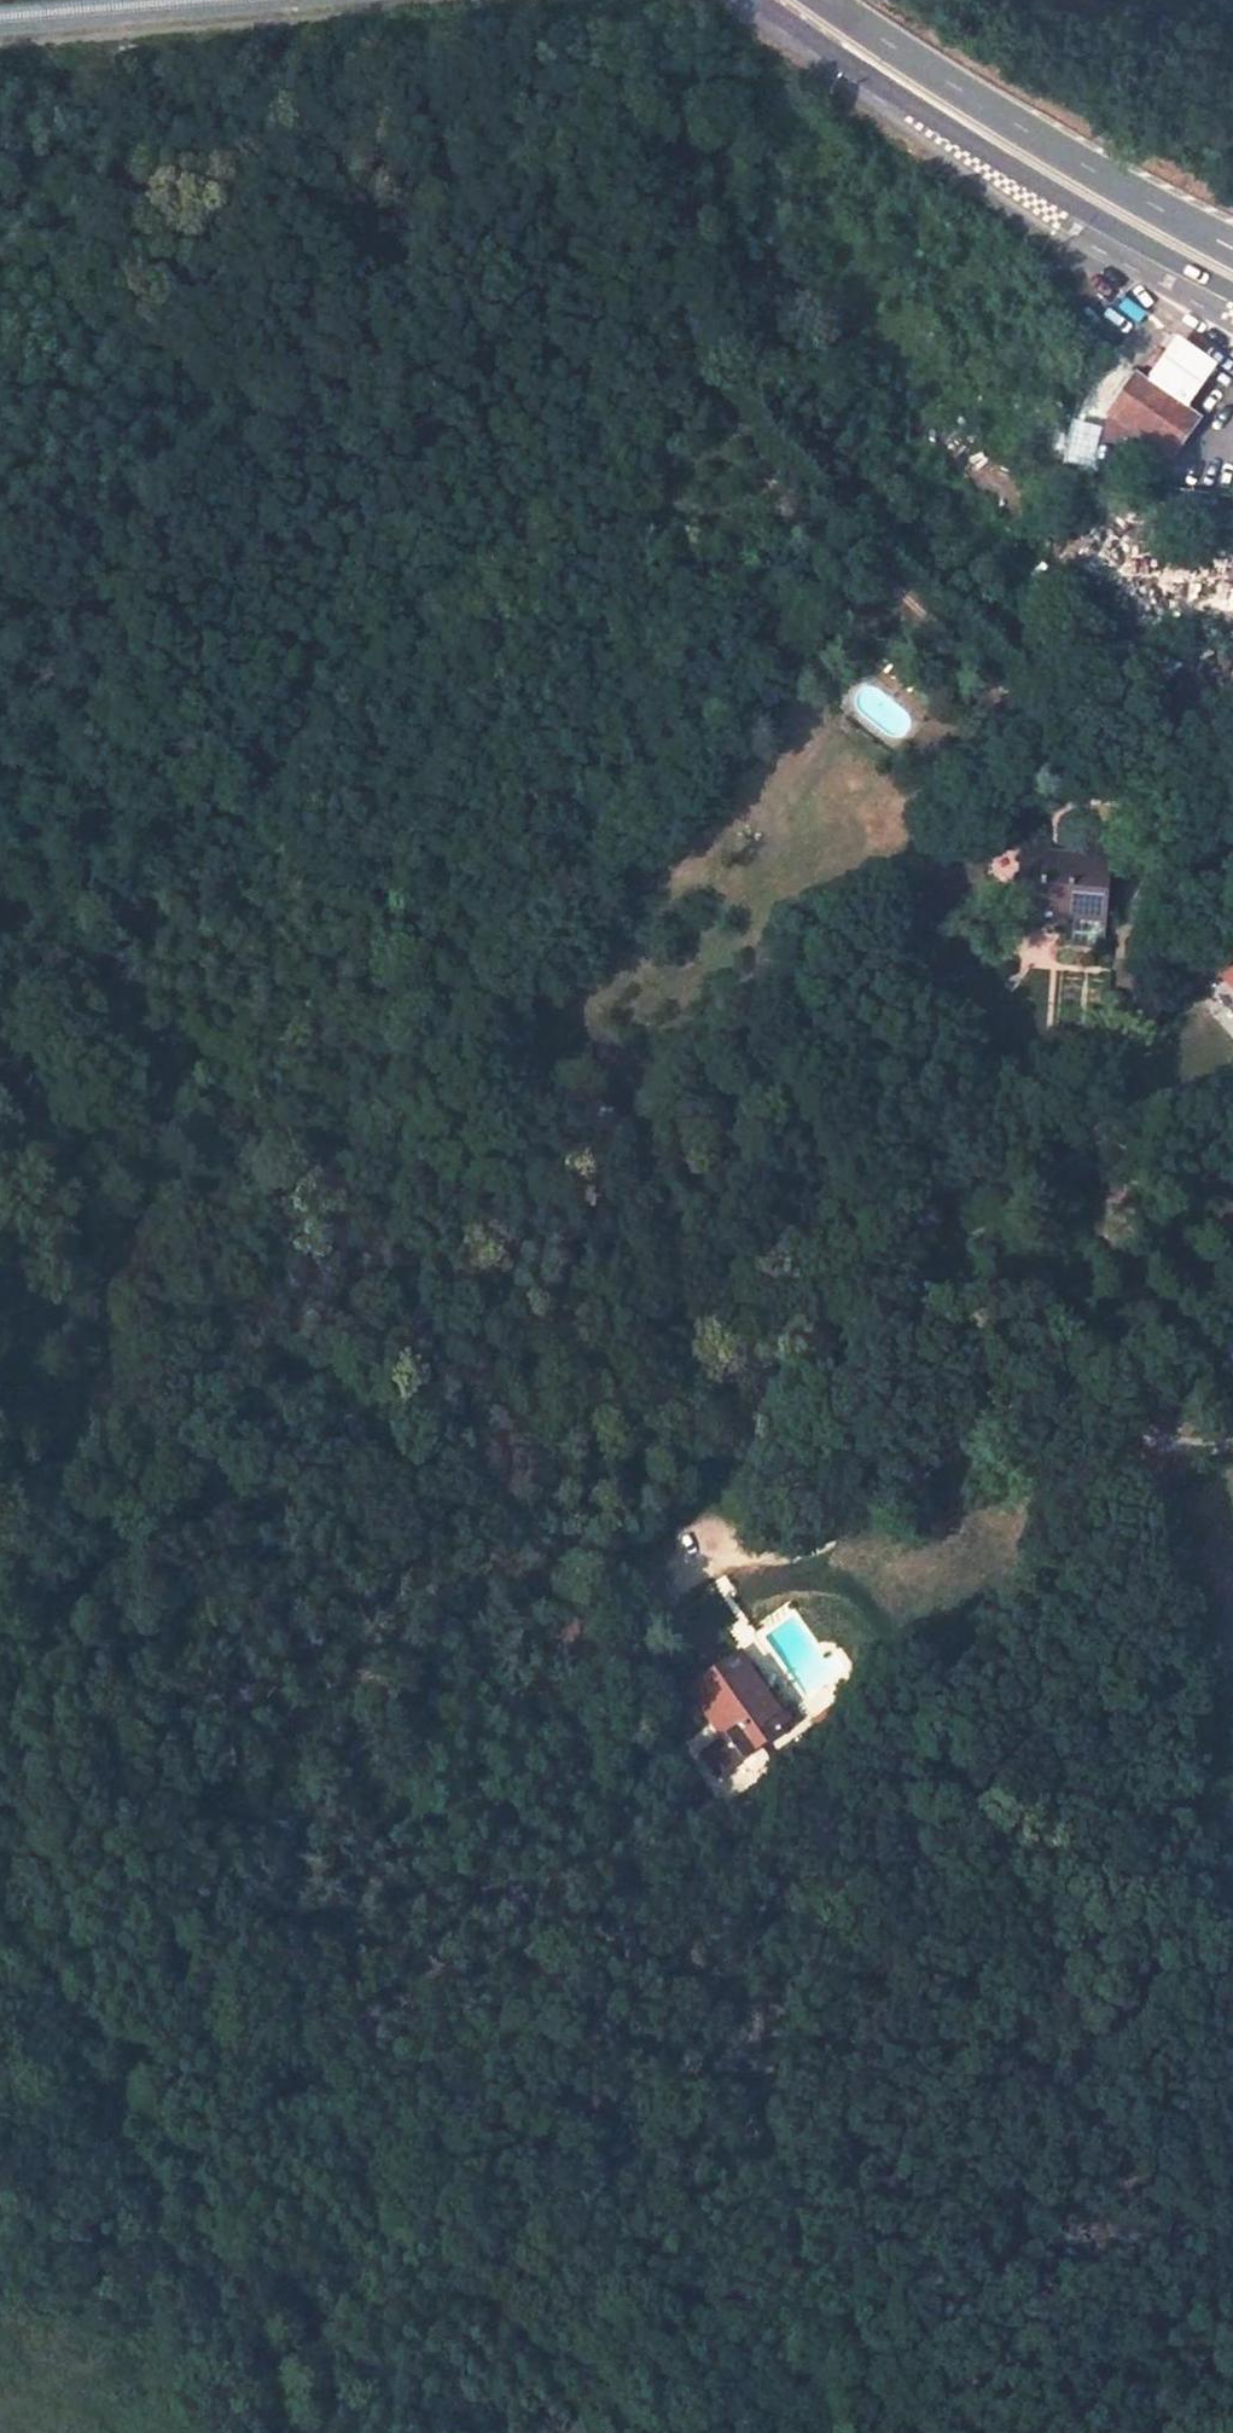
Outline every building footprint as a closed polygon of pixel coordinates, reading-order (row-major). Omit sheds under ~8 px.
[(1174,456),(1203,415),(1140,374),(1111,415),(1174,456)] [(1018,929),(1063,929),(1062,949),(1113,951),(1115,852),(1020,848),(1018,929)] [(1221,972),(1232,986),(1232,962),(1221,972)] [(688,1688),(742,1762),(792,1725),(738,1652),(688,1688)]
